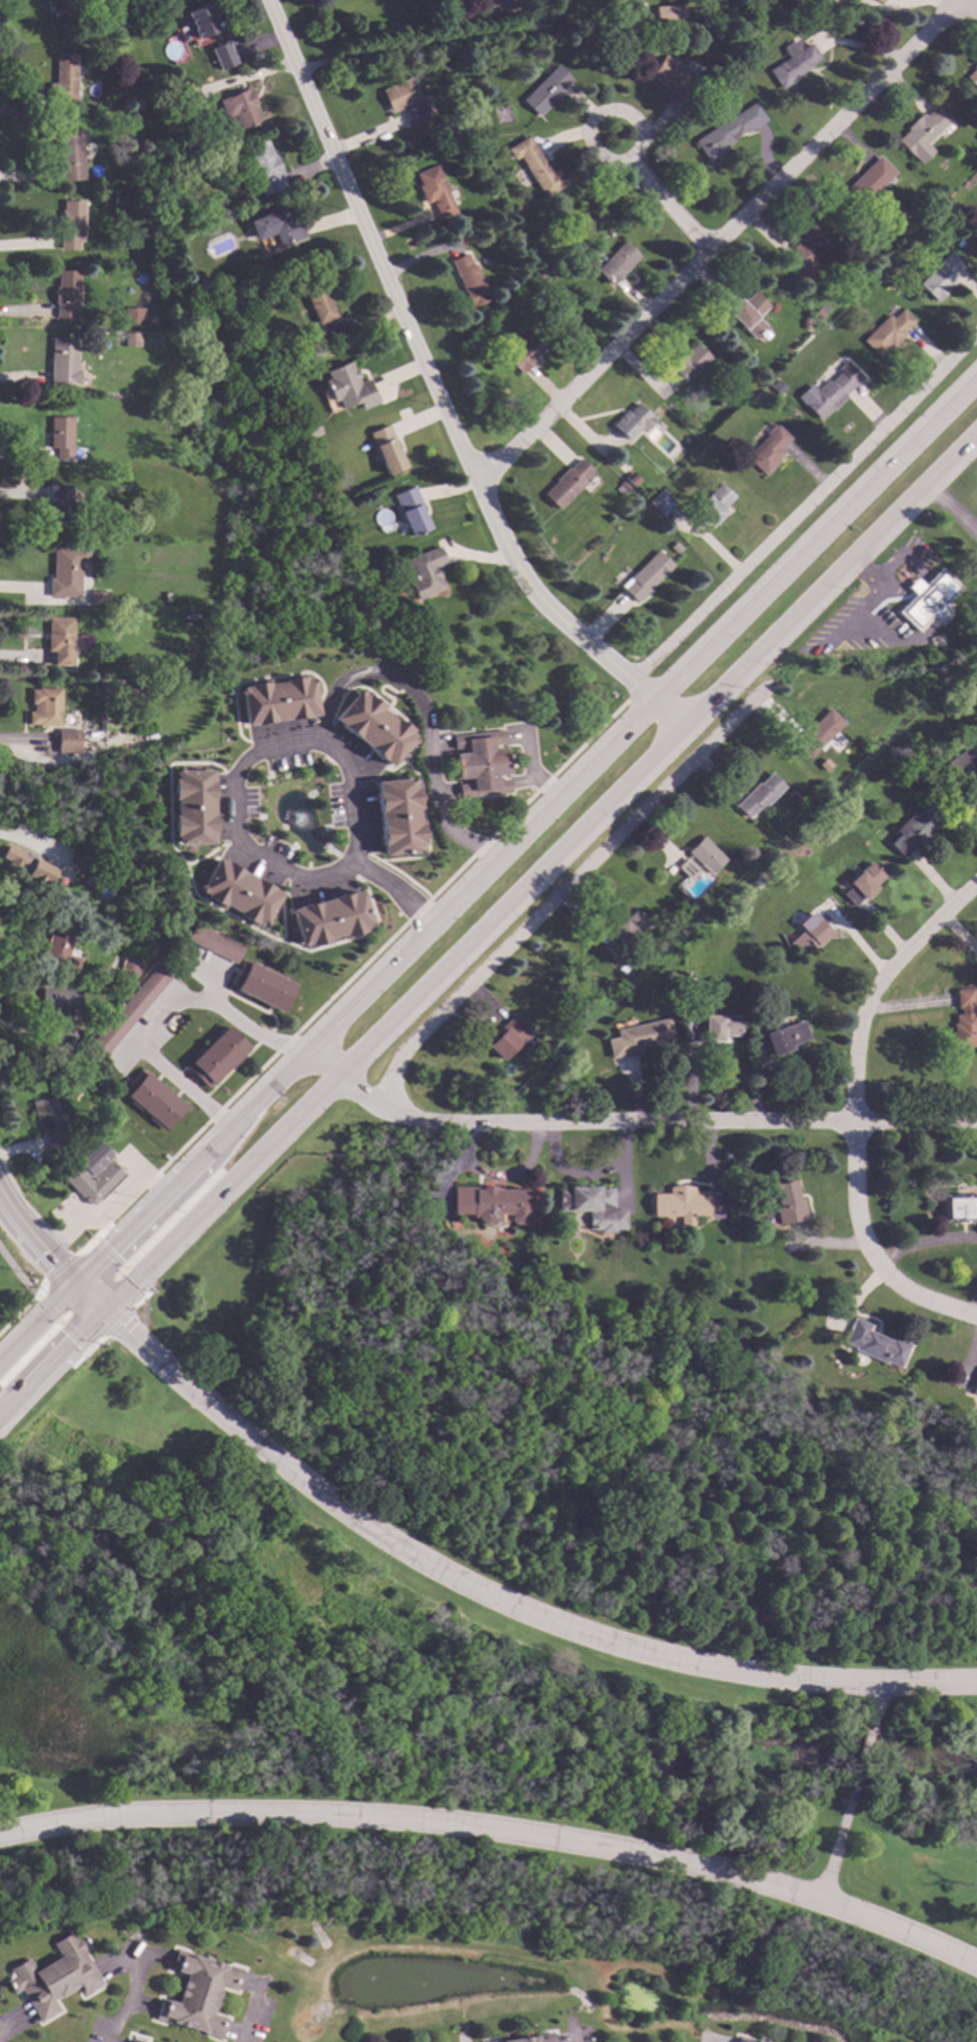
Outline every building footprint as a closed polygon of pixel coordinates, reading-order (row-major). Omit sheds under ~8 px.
[(53,26),(51,0),(73,0),(75,24),(53,26)] [(480,13),(478,0),(516,0),(517,7),(480,13)] [(210,7),(214,5),(217,13),(213,14),(219,29),(196,38),(192,29),(187,31),(183,21),(188,19),(185,11),(208,2),(210,7)] [(684,22),(656,23),(654,6),(682,4),(684,22)] [(798,39),(799,49),(810,41),(820,57),(809,64),(810,66),(796,75),(797,77),(779,88),(767,69),(787,57),(784,52),(782,46),(796,37),(798,39)] [(237,62),(219,69),(210,48),(228,40),(237,62)] [(76,84),(81,84),(81,99),(75,99),(75,102),(47,101),(48,83),(55,83),(55,53),(77,53),(76,84)] [(697,76),(686,94),(692,98),(681,115),(667,106),(670,100),(665,97),(670,90),(649,77),(663,54),(697,76)] [(965,76),(976,64),(976,88),(965,76)] [(570,79),(562,88),(565,91),(550,106),(549,105),(538,116),(522,99),(556,65),(570,79)] [(150,87),(137,90),(133,77),(147,74),(150,87)] [(420,98),(421,97),(430,117),(411,125),(403,106),(389,113),(384,102),(387,101),(381,89),(410,76),(420,98)] [(183,93),(176,95),(174,89),(181,87),(183,93)] [(259,120),(238,128),(232,114),(224,117),(217,100),(247,88),(259,120)] [(765,119),(745,132),(744,130),(731,138),(732,141),(721,147),(723,150),(706,161),(693,140),(753,101),(765,119)] [(948,120),(926,143),(932,150),(920,162),(897,139),(907,129),(906,128),(922,112),(924,115),(933,106),(948,120)] [(102,115),(98,121),(91,117),(94,111),(102,115)] [(87,143),(82,143),(84,178),(59,180),(57,131),(87,129),(87,143)] [(540,156),(542,155),(550,169),(556,165),(567,183),(543,198),(518,156),(513,160),(506,148),(527,135),(540,156)] [(272,154),(273,154),(282,173),(280,174),(285,187),(262,196),(256,182),(258,181),(244,148),(265,139),(272,154)] [(894,172),(860,206),(843,189),(878,155),(894,172)] [(459,215),(441,223),(433,202),(435,201),(434,198),(424,202),(417,186),(420,184),(415,173),(437,164),(459,215)] [(125,194),(125,203),(113,203),(114,194),(125,194)] [(84,200),(82,241),(79,241),(78,249),(59,248),(60,230),(61,230),(62,200),(84,200)] [(289,216),(296,214),(304,237),(278,246),(273,233),(255,240),(248,221),(285,207),(289,216)] [(829,242),(798,274),(784,261),(795,250),(790,246),(797,239),(796,239),(810,224),(829,242)] [(638,256),(612,285),(595,269),(622,240),(638,256)] [(962,265),(952,276),(956,280),(937,300),(919,282),(948,252),(962,265)] [(471,262),(476,260),(479,268),(477,269),(489,299),(469,307),(450,259),(467,253),(471,262)] [(78,317),(55,316),(55,303),(53,303),(54,286),(57,286),(57,270),(78,270),(78,317)] [(889,277),(882,283),(876,277),(883,271),(889,277)] [(343,336),(328,343),(320,323),(317,324),(303,290),(322,283),(343,336)] [(541,285),(541,294),(532,293),(533,285),(541,285)] [(768,304),(756,317),(764,325),(752,338),(724,311),(737,297),(741,301),(752,289),(768,304)] [(143,324),(124,324),(124,307),(144,307),(143,324)] [(823,314),(818,319),(812,313),(817,308),(823,314)] [(914,320),(904,330),(906,332),(891,347),(888,344),(877,355),(862,339),(888,313),(892,317),(902,308),(914,320)] [(809,327),(801,327),(801,319),(809,319),(809,327)] [(140,332),(139,345),(124,345),(124,331),(140,332)] [(499,337),(493,342),(488,337),(494,332),(499,337)] [(544,348),(519,372),(504,357),(529,333),(544,348)] [(78,337),(76,384),(49,383),(51,336),(78,337)] [(709,357),(685,381),(670,366),(694,342),(709,357)] [(861,376),(844,394),(845,395),(832,408),(831,407),(818,419),(802,403),(826,379),(829,381),(839,370),(837,368),(845,360),(861,376)] [(353,368),(355,367),(359,377),(357,377),(359,382),(367,378),(377,401),(360,408),(357,401),(341,408),(337,399),(332,401),(323,380),(328,378),(325,371),(350,361),(353,368)] [(785,387),(778,394),(769,385),(776,378),(785,387)] [(654,419),(641,432),(638,429),(627,440),(610,424),(625,410),(626,411),(636,401),(654,419)] [(72,458),(55,458),(56,447),(48,447),(48,415),(73,415),(72,458)] [(321,433),(309,437),(304,425),(316,420),(321,433)] [(394,439),(392,440),(404,466),(386,475),(377,456),(375,457),(370,446),(373,445),(367,432),(387,423),(394,439)] [(775,426),(776,424),(790,437),(779,448),(784,452),(763,474),(745,456),(767,434),(765,432),(773,423),(775,426)] [(591,470),(578,483),(580,485),(557,508),(542,493),(555,480),(553,479),(565,467),(567,468),(578,457),(591,470)] [(638,479),(631,485),(623,477),(630,471),(638,479)] [(630,487),(621,496),(613,488),(622,479),(630,487)] [(734,497),(722,508),(725,511),(712,525),(694,507),(719,482),(734,497)] [(71,485),(70,520),(47,520),(49,484),(71,485)] [(422,507),(420,508),(428,528),(409,535),(392,494),(413,485),(422,507)] [(675,502),(662,515),(648,501),(661,488),(675,502)] [(681,547),(675,553),(669,547),(674,541),(681,547)] [(88,546),(88,561),(80,561),(80,596),(48,595),(48,577),(52,577),(52,545),(88,546)] [(444,562),(433,566),(443,588),(415,600),(408,583),(413,581),(403,559),(437,545),(444,562)] [(672,565),(635,602),(619,586),(656,549),(672,565)] [(377,576),(368,580),(364,571),(374,567),(377,576)] [(958,587),(915,630),(895,611),(912,594),(905,587),(914,578),(921,585),(938,568),(958,587)] [(110,590),(109,604),(90,604),(90,589),(110,590)] [(72,665),(54,665),(54,651),(47,650),(48,616),(73,616),(72,665)] [(310,675),(313,675),(319,679),(316,682),(320,713),(248,724),(244,693),(241,691),(245,684),(249,684),(248,681),(272,678),(273,681),(286,679),(285,676),(310,673),(310,675)] [(103,689),(94,689),(94,680),(102,680),(103,689)] [(61,725),(38,725),(38,724),(28,724),(28,711),(32,711),(33,703),(30,703),(30,688),(38,688),(38,687),(61,688),(61,725)] [(387,704),(386,705),(395,713),(396,712),(415,728),(412,732),(414,733),(415,741),(411,741),(390,764),(334,718),(354,694),(354,690),(361,690),(364,692),(367,688),(387,704)] [(843,723),(809,757),(796,743),(805,734),(804,733),(829,708),(843,723)] [(79,753),(57,752),(57,728),(80,728),(79,753)] [(509,792),(459,797),(452,734),(502,729),(509,792)] [(945,761),(976,738),(976,764),(957,778),(945,761)] [(334,765),(331,768),(322,761),(325,757),(334,765)] [(213,771),(173,771),(173,845),(213,845),(213,771)] [(784,786),(760,810),(757,806),(746,818),(734,805),(757,781),(759,783),(770,772),(784,786)] [(415,780),(415,783),(420,783),(422,820),(423,820),(425,845),(420,845),(421,848),(416,854),(414,851),(384,853),(377,780),(407,778),(409,775),(415,780)] [(940,820),(926,833),(928,835),(913,849),(912,847),(902,857),(889,843),(898,834),(894,830),(910,814),(912,816),(925,804),(940,820)] [(725,859),(710,874),(687,851),(702,836),(725,859)] [(58,868),(49,886),(25,875),(27,872),(21,869),(19,874),(5,867),(8,860),(0,856),(6,844),(58,868)] [(699,870),(689,879),(677,865),(686,857),(699,870)] [(280,890),(213,861),(198,896),(236,912),(235,917),(264,929),(280,890)] [(884,876),(875,885),(877,887),(864,899),(862,897),(854,905),(842,893),(850,885),(847,882),(869,861),(884,876)] [(95,881),(91,888),(76,878),(80,871),(95,881)] [(289,908),(298,947),(307,945),(308,946),(341,938),(341,937),(370,930),(361,892),(289,908)] [(647,923),(614,958),(600,945),(609,936),(607,933),(621,918),(623,919),(633,909),(647,923)] [(811,910),(831,932),(817,945),(816,944),(799,960),(784,944),(801,929),(796,924),(811,910)] [(76,930),(69,954),(81,957),(77,970),(42,960),(53,922),(76,930)] [(243,946),(234,963),(185,940),(193,922),(243,946)] [(178,949),(173,956),(168,952),(172,946),(178,949)] [(140,960),(135,978),(118,973),(123,956),(140,960)] [(295,984),(282,1013),(229,988),(243,960),(295,984)] [(173,975),(105,1054),(90,1041),(158,962),(173,975)] [(629,968),(622,974),(617,968),(624,962),(629,968)] [(673,975),(668,980),(663,975),(668,970),(673,975)] [(697,984),(691,987),(687,980),(693,976),(697,984)] [(81,990),(80,1008),(71,1008),(70,1024),(77,1038),(60,1046),(51,1028),(53,1026),(54,1006),(41,1006),(42,987),(81,990)] [(976,1012),(976,1023),(976,1045),(954,1047),(952,1023),(955,1023),(954,1014),(959,1014),(959,1007),(956,1008),(955,989),(974,987),(975,1005),(973,1006),(973,1013),(976,1012)] [(531,1033),(519,1045),(517,1043),(500,1061),(485,1046),(486,1045),(484,1042),(511,1014),(531,1033)] [(739,1035),(723,1035),(723,1041),(704,1041),(704,1015),(739,1015),(739,1035)] [(673,1039),(640,1047),(642,1053),(622,1057),(615,1029),(668,1017),(673,1039)] [(808,1038),(790,1045),(791,1049),(771,1056),(763,1033),(802,1019),(808,1038)] [(249,1046),(208,1088),(186,1066),(227,1025),(249,1046)] [(86,1049),(77,1051),(76,1045),(85,1043),(86,1049)] [(184,1106),(165,1129),(120,1091),(140,1068),(184,1106)] [(67,1143),(49,1148),(45,1134),(40,1135),(31,1101),(53,1095),(67,1143)] [(111,1154),(91,1175),(93,1176),(109,1159),(125,1175),(99,1200),(98,1199),(93,1203),(88,1203),(62,1178),(98,1141),(111,1154)] [(798,1199),(802,1198),(806,1219),(777,1225),(772,1202),(775,1201),(772,1184),(793,1180),(798,1199)] [(499,1189),(528,1189),(529,1219),(525,1223),(513,1224),(509,1220),(508,1220),(499,1220),(498,1219),(492,1224),(482,1224),(476,1217),(471,1217),(471,1214),(452,1214),(452,1187),(475,1187),(475,1189),(480,1189),(480,1187),(487,1185),(499,1189)] [(598,1188),(612,1188),(613,1210),(625,1210),(625,1228),(614,1229),(614,1232),(599,1232),(599,1229),(587,1229),(587,1211),(589,1211),(589,1209),(569,1209),(569,1211),(558,1211),(558,1189),(568,1189),(568,1186),(598,1186),(598,1188)] [(692,1190),(708,1190),(708,1216),(694,1216),(694,1222),(692,1221),(692,1226),(679,1226),(679,1216),(671,1216),(671,1218),(663,1218),(663,1216),(652,1216),(652,1193),(668,1193),(668,1187),(692,1187),(692,1190)] [(943,1195),(976,1195),(976,1221),(972,1221),(972,1222),(954,1222),(954,1220),(943,1220),(943,1195)] [(870,1325),(867,1330),(887,1339),(889,1336),(909,1345),(899,1368),(884,1361),(883,1364),(853,1350),(854,1348),(842,1342),(853,1317),(870,1325)] [(74,1938),(81,1933),(89,1947),(82,1951),(101,1983),(82,1994),(75,1982),(70,1985),(72,1988),(56,1997),(55,1995),(50,1999),(52,2003),(54,2002),(58,2009),(39,2021),(19,1989),(13,1993),(5,1980),(11,1976),(7,1969),(27,1957),(35,1970),(58,1956),(50,1943),(70,1931),(74,1938)] [(241,1970),(234,1989),(219,1984),(210,2013),(225,2018),(219,2038),(154,2017),(160,1998),(175,2003),(184,1974),(169,1969),(175,1949),(241,1970)] [(551,2032),(552,2041),(483,2041),(551,2032)]
